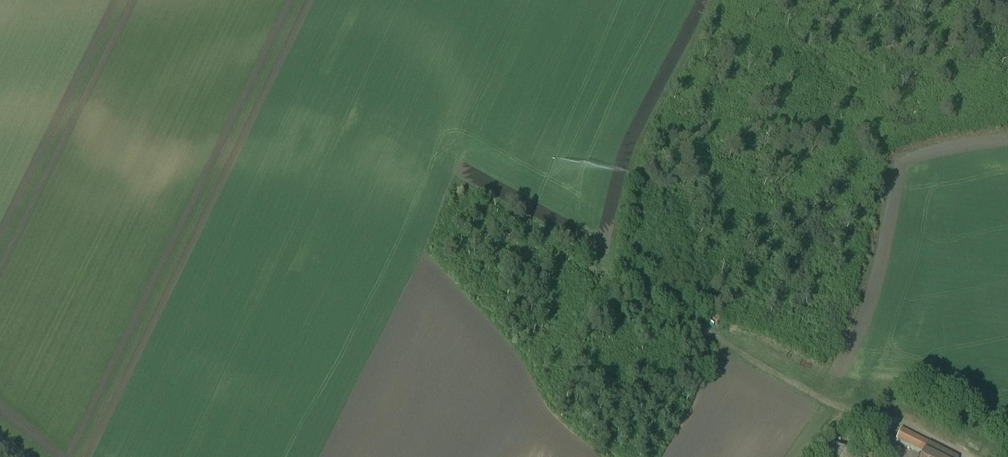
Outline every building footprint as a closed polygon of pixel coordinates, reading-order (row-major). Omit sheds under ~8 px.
[(749,337),(740,329),(736,334),(744,342),(749,337)] [(787,351),(782,359),(787,363),(793,355),(787,351)] [(803,356),(797,367),(809,373),(815,362),(803,356)] [(923,452),(928,442),(900,428),(896,438),(923,452)] [(857,456),(830,442),(823,456),(857,456)] [(923,452),(920,456),(958,456),(928,442),(923,452)]
